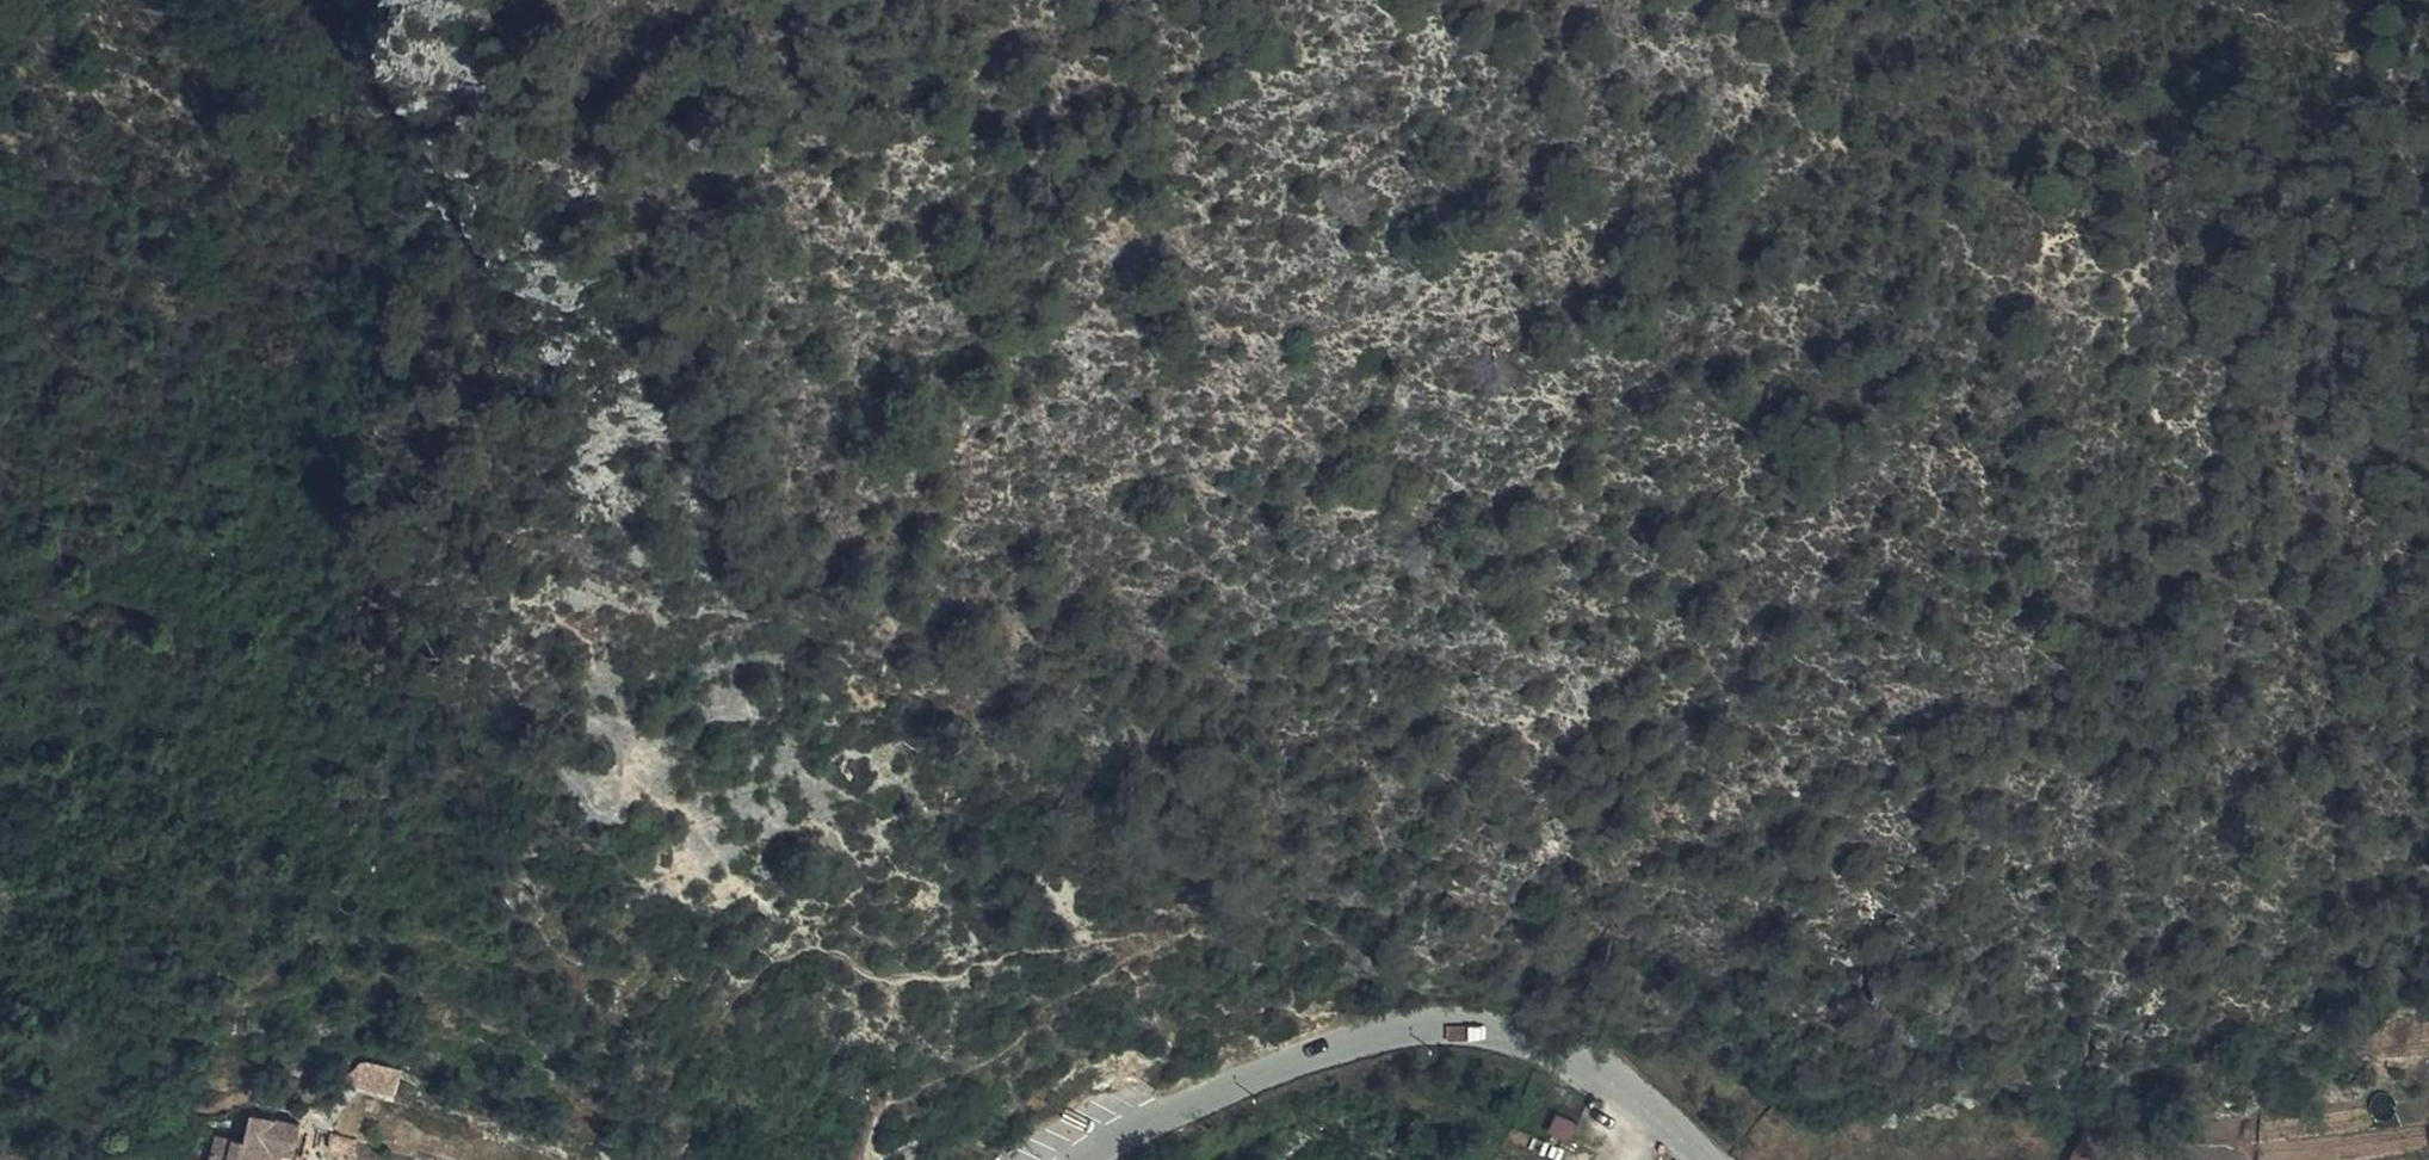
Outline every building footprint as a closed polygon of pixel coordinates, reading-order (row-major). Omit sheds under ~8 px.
[(399,1094),(409,1069),(366,1057),(352,1066),(349,1076),(399,1094)] [(1572,1136),(1580,1119),(1559,1109),(1551,1127),(1572,1136)] [(250,1115),(244,1134),(235,1132),(234,1141),(216,1136),(209,1159),(297,1159),(301,1138),(294,1136),(296,1126),(250,1115)] [(2087,1116),(2066,1159),(2133,1159),(2142,1142),(2087,1116)]
